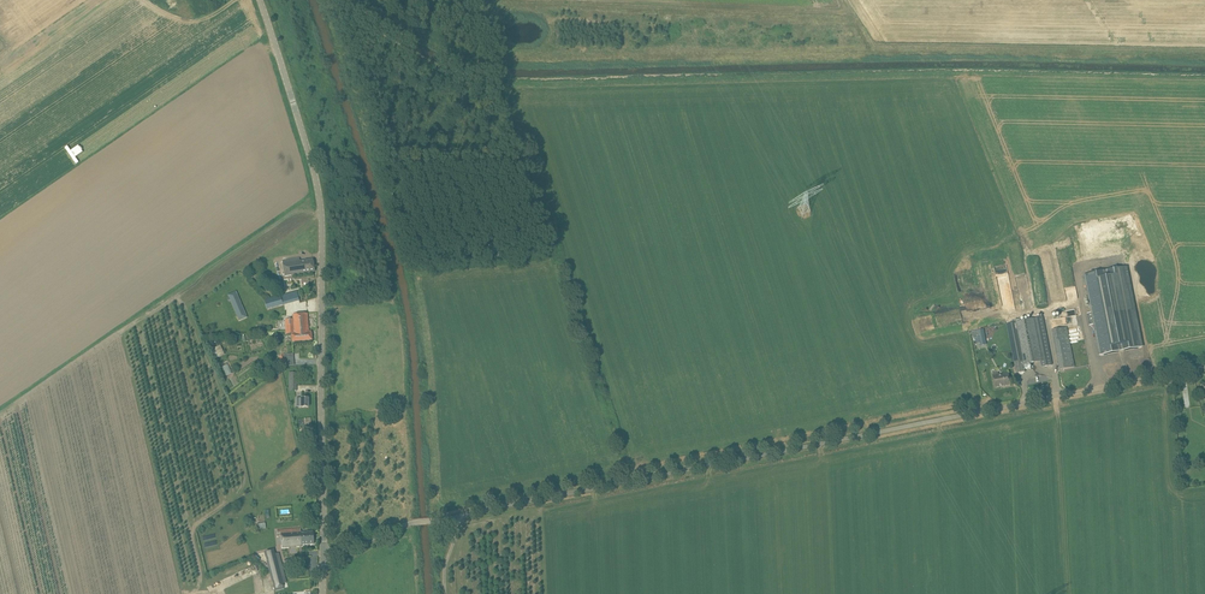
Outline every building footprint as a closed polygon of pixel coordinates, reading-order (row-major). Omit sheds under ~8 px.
[(300,258),(294,259),(283,261),(285,276),(315,272),(313,260),(300,262),(300,258)] [(1126,267),(1085,276),(1092,313),(1087,314),(1090,326),(1094,325),(1101,356),(1142,347),(1126,267)] [(281,295),(275,297),(264,300),(267,309),(299,300),(297,291),(281,296),(281,295)] [(244,332),(252,328),(236,292),(228,295),(244,332)] [(308,314),(302,314),(293,315),(294,319),(286,319),(287,334),(292,333),(293,342),(312,340),(312,331),(309,332),(308,314)] [(1026,372),(1024,365),(1041,362),(1042,367),(1053,365),(1043,317),(1007,324),(1017,374),(1026,372)] [(1075,367),(1068,334),(1067,327),(1052,330),(1060,370),(1075,367)] [(980,341),(986,340),(984,329),(978,330),(980,341)] [(279,358),(284,367),(288,364),(283,355),(279,358)] [(1011,385),(1010,379),(1009,373),(1003,374),(1003,375),(993,377),(995,388),(1011,385)] [(309,398),(303,398),(297,398),(297,403),(298,403),(298,407),(309,407),(309,398)] [(301,528),(295,529),(277,531),(277,534),(281,534),(282,548),(302,546),(302,545),(315,544),(313,532),(301,533),(301,528)] [(274,549),(265,552),(270,571),(285,567),(281,552),(275,554),(274,549)] [(285,567),(270,571),(275,591),(284,588),(282,583),(288,581),(285,567)] [(231,579),(245,574),(244,571),(230,576),(231,579)]
